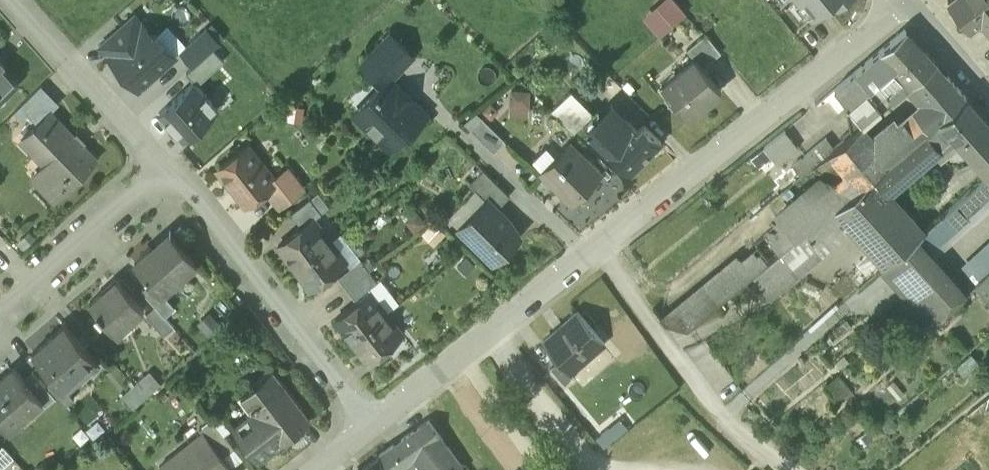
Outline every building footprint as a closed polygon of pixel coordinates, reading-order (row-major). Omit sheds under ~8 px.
[(685,11),(675,0),(668,0),(647,19),(660,34),(685,11)] [(811,16),(830,0),(798,0),(811,16)] [(948,2),(969,28),(980,19),(985,26),(988,23),(988,0),(950,0),(948,2)] [(135,16),(100,47),(139,90),(175,58),(156,36),(154,38),(135,16)] [(206,29),(181,52),(194,66),(212,50),(219,43),(206,29)] [(906,30),(881,51),(897,67),(921,47),(906,30)] [(390,33),(361,64),(382,84),(384,86),(390,79),(412,56),(390,33)] [(721,52),(705,34),(686,49),(695,59),(696,59),(703,68),(721,52)] [(936,64),(921,47),(897,67),(878,82),(892,101),(910,85),(936,64)] [(212,50),(194,66),(186,73),(196,85),(198,84),(223,61),(212,50)] [(881,51),(855,73),(868,90),(878,82),(897,67),(881,51)] [(695,59),(662,86),(687,118),(721,90),(703,68),(696,59),(695,59)] [(966,98),(936,64),(910,85),(928,106),(940,119),(966,98)] [(1,100),(2,96),(1,93),(14,81),(0,66),(0,101),(1,100)] [(855,73),(834,90),(848,107),(863,94),(868,90),(855,73)] [(426,114),(390,79),(384,86),(382,84),(354,113),(364,123),(372,123),(378,128),(378,137),(388,147),(405,129),(408,132),(426,114)] [(218,110),(194,82),(159,113),(184,140),(218,110)] [(848,107),(862,125),(892,101),(878,82),(868,90),(863,94),(848,107)] [(41,84),(19,105),(26,112),(34,120),(37,123),(50,111),(50,112),(59,103),(58,102),(57,103),(41,87),(42,86),(41,84)] [(509,87),(509,113),(528,113),(529,87),(509,87)] [(593,112),(571,90),(551,110),(573,132),(582,123),(582,122),(593,112)] [(894,191),(934,158),(940,165),(959,148),(985,176),(988,173),(988,124),(966,98),(940,119),(890,161),(859,187),(835,207),(850,225),(873,250),(885,265),(915,237),(926,228),(894,191)] [(897,129),(892,122),(871,139),(890,161),(940,119),(928,106),(917,115),(916,113),(897,129)] [(50,112),(50,111),(37,123),(21,139),(51,170),(39,182),(55,199),(96,159),(50,112)] [(615,134),(593,112),(582,122),(582,123),(604,145),(615,134)] [(505,141),(482,118),(471,130),(493,152),(505,141)] [(638,131),(628,121),(615,134),(604,145),(631,172),(661,142),(644,125),(638,131)] [(871,139),(860,126),(830,151),(830,152),(859,187),(890,161),(871,139)] [(785,131),(764,147),(770,155),(778,164),(798,148),(785,131)] [(600,175),(567,143),(554,157),(558,161),(549,170),(549,178),(573,202),(600,175)] [(273,180),(247,147),(219,169),(246,204),(265,189),(274,182),(273,180)] [(770,155),(764,147),(752,157),(758,165),(770,155)] [(815,147),(793,165),(800,176),(811,167),(823,157),(815,147)] [(859,187),(830,152),(823,157),(811,167),(821,180),(788,206),(807,229),(835,207),(859,187)] [(303,187),(288,168),(273,180),(274,182),(265,189),(278,207),(303,187)] [(509,196),(484,171),(469,185),(486,202),(487,200),(497,209),(509,196)] [(915,237),(929,253),(958,229),(968,220),(969,219),(968,217),(988,199),(988,181),(985,177),(926,228),(915,237)] [(309,198),(291,213),(299,224),(311,214),(318,219),(321,213),(309,198)] [(486,202),(459,229),(493,261),(518,236),(507,225),(510,222),(497,209),(487,200),(486,202)] [(807,229),(788,206),(776,216),(777,218),(795,239),(807,229)] [(850,225),(835,207),(807,229),(795,239),(752,274),(767,292),(850,225)] [(299,224),(274,246),(292,269),(295,267),(332,239),(318,219),(311,214),(299,224)] [(777,218),(703,280),(720,300),(736,287),(752,274),(795,239),(777,218)] [(151,281),(161,292),(163,291),(197,261),(171,232),(135,263),(151,281)] [(929,253),(915,237),(885,265),(892,273),(914,297),(935,322),(965,294),(929,253)] [(295,267),(292,269),(308,290),(309,291),(349,261),(332,239),(295,267)] [(962,266),(976,283),(988,271),(988,242),(962,266)] [(873,250),(827,291),(839,305),(885,265),(873,250)] [(360,260),(338,277),(346,288),(368,271),(360,260)] [(368,271),(346,288),(354,299),(377,282),(368,271)] [(973,287),(988,305),(988,304),(988,271),(976,283),(973,287)] [(114,278),(101,290),(103,291),(90,303),(96,310),(95,311),(100,317),(101,316),(116,332),(142,309),(114,278)] [(720,300),(703,280),(658,316),(663,322),(687,328),(720,300)] [(141,289),(156,306),(165,316),(175,305),(163,291),(161,292),(151,281),(141,289)] [(823,288),(806,281),(802,290),(818,297),(823,288)] [(370,293),(335,320),(351,340),(386,313),(370,293)] [(165,316),(156,306),(146,315),(168,340),(178,331),(165,316)] [(386,313),(351,340),(367,361),(383,349),(402,334),(386,313)] [(579,315),(547,342),(563,362),(572,372),(604,344),(579,315)] [(65,324),(33,353),(55,378),(64,388),(96,360),(65,324)] [(402,334),(383,349),(391,360),(410,345),(402,334)] [(572,372),(563,362),(554,369),(571,389),(580,381),(572,372)] [(14,368),(0,381),(0,422),(7,430),(41,401),(42,400),(30,386),(14,368)] [(250,410),(230,426),(259,462),(312,419),(272,368),(239,394),(250,410)] [(122,392),(133,405),(161,382),(150,369),(122,392)] [(64,388),(55,378),(46,386),(55,396),(64,406),(73,398),(64,388)] [(46,386),(39,379),(30,386),(42,400),(41,401),(45,405),(55,396),(46,386)] [(203,430),(223,457),(235,448),(214,421),(203,430)] [(379,460),(387,469),(401,469),(402,469),(463,469),(428,424),(379,460)] [(223,457),(203,430),(158,464),(162,469),(233,469),(223,457)] [(14,459),(2,445),(0,447),(0,469),(2,469),(14,459)] [(366,469),(387,469),(379,460),(366,469)]
